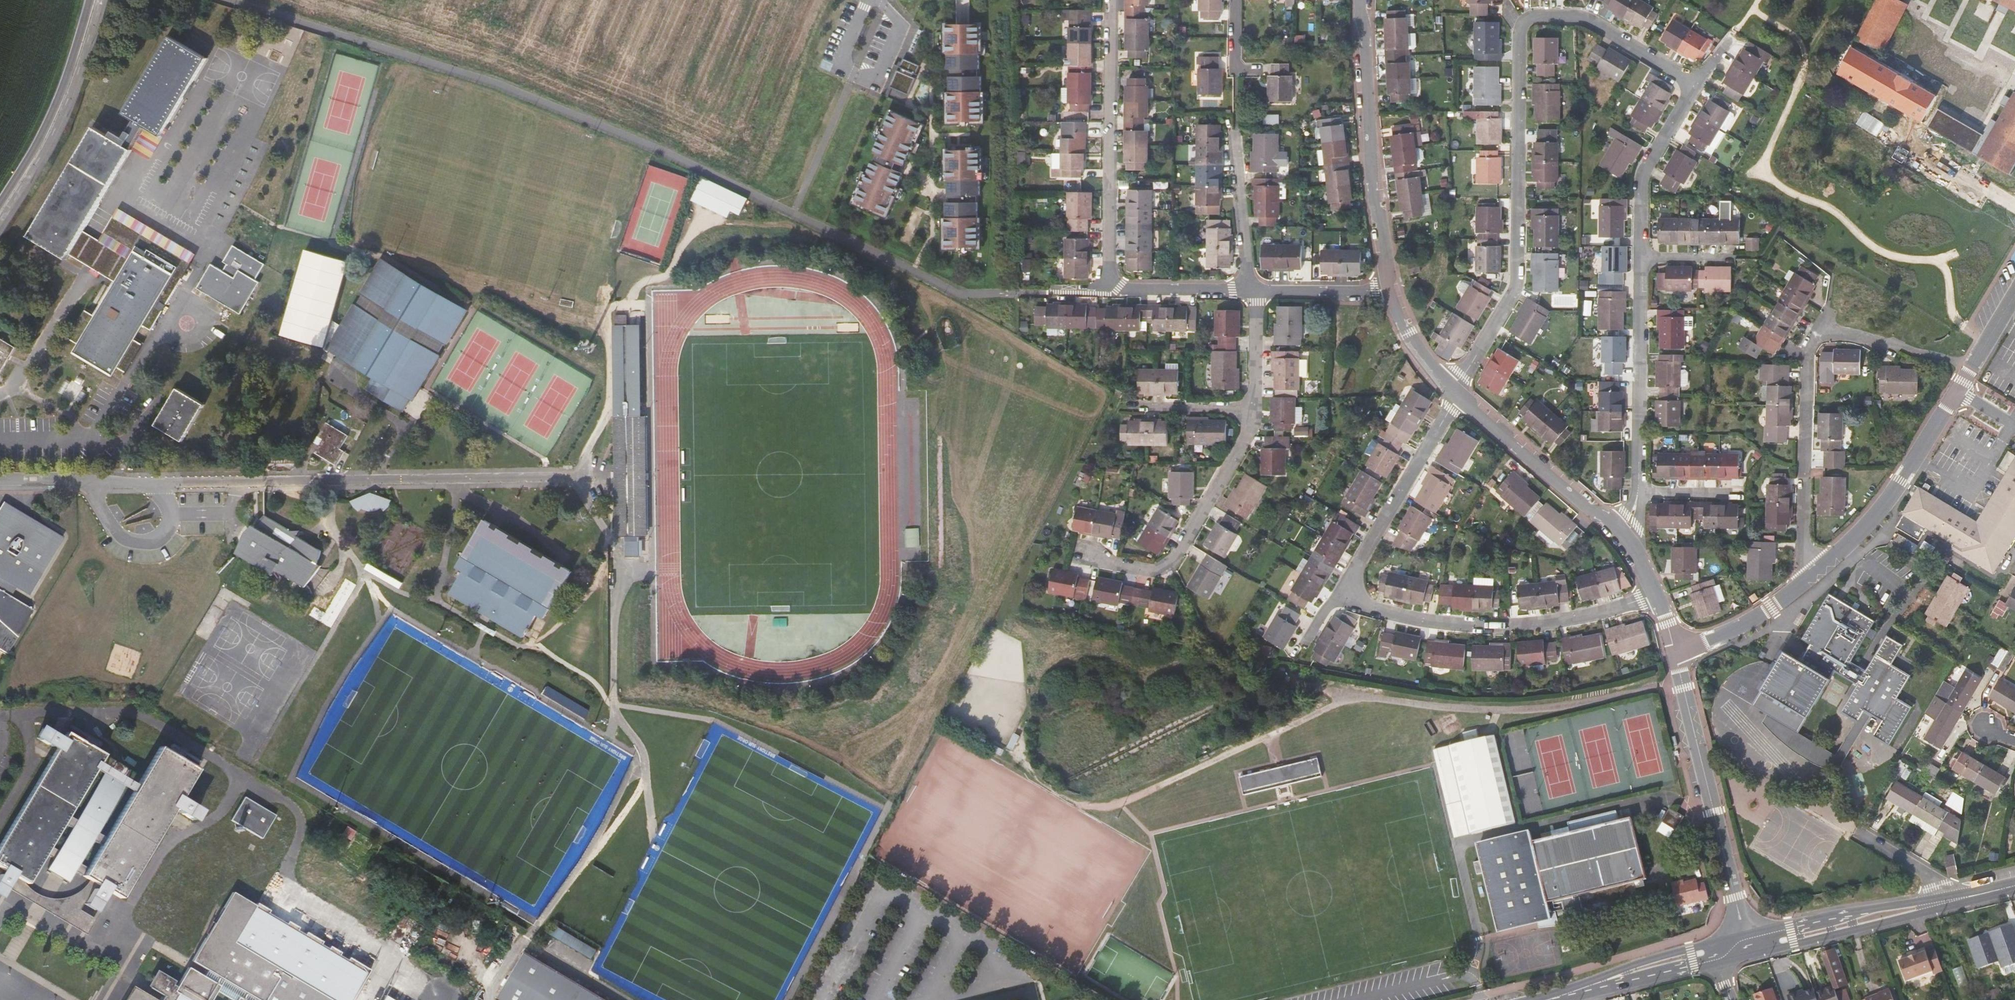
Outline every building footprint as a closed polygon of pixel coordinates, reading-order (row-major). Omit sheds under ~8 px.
[(1128,10),(1126,10),(1126,17),(1143,17),(1143,10),(1147,10),(1147,0),(1128,0),(1128,10)] [(1199,14),(1201,14),(1202,21),(1219,21),(1219,14),(1221,14),(1221,0),(1199,0),(1199,14)] [(1469,4),(1472,4),(1472,16),(1487,16),(1488,4),(1490,4),(1490,0),(1469,0),(1469,4)] [(1636,0),(1606,0),(1606,1),(1611,4),(1610,6),(1621,12),(1620,14),(1626,18),(1636,0)] [(1642,0),(1636,0),(1626,18),(1632,21),(1633,19),(1644,25),(1645,23),(1651,26),(1658,13),(1653,9),(1655,7),(1642,0)] [(1857,35),(1875,45),(1898,0),(1875,0),(1857,35)] [(2005,5),(2014,11),(2014,0),(1994,0),(2005,5)] [(1407,18),(1407,15),(1406,10),(1390,11),(1390,19),(1388,19),(1389,34),(1410,33),(1409,27),(1409,18),(1407,18)] [(1071,11),(1071,20),(1071,27),(1068,27),(1068,43),(1090,43),(1090,28),(1088,28),(1088,11),(1071,11)] [(1416,15),(1407,15),(1407,18),(1409,18),(1409,27),(1416,27),(1416,15)] [(1143,17),(1126,17),(1125,24),(1128,24),(1128,39),(1147,39),(1147,24),(1143,24),(1143,17)] [(1679,49),(1691,28),(1674,19),(1663,38),(1674,44),(1673,46),(1679,49)] [(1498,23),(1476,23),(1476,61),(1505,61),(1505,54),(1497,54),(1498,23)] [(979,31),(979,24),(977,24),(949,24),(947,24),(947,32),(943,32),(943,54),(947,54),(947,69),(951,69),(951,77),(949,77),(949,92),(945,92),(945,114),(949,114),(949,122),(961,122),(970,121),(981,121),(981,114),(985,114),(985,92),(981,92),(981,76),(977,76),(977,69),(979,69),(979,54),(983,54),(983,31),(979,31)] [(1708,37),(1691,28),(1679,49),(1685,53),(1686,51),(1697,57),(1698,55),(1703,57),(1711,41),(1707,39),(1708,37)] [(1410,33),(1389,34),(1390,49),(1388,49),(1388,56),(1406,55),(1406,48),(1410,48),(1410,33)] [(208,58),(192,49),(170,35),(122,113),(161,137),(208,58)] [(1875,45),(1857,35),(1838,72),(1905,112),(1916,94),(1865,64),(1875,45)] [(1557,38),(1536,38),(1535,63),(1537,63),(1537,75),(1554,76),(1554,64),(1557,64),(1557,38)] [(1147,39),(1128,39),(1127,55),(1129,55),(1130,62),(1144,62),(1145,56),(1147,55),(1147,39)] [(1773,52),(1753,40),(1749,46),(1758,52),(1760,48),(1772,55),(1773,52)] [(1065,65),(1073,66),(1092,66),(1092,59),(1090,59),(1090,43),(1068,43),(1068,50),(1068,58),(1065,58),(1065,65)] [(1609,50),(1599,44),(1590,58),(1601,64),(1599,66),(1622,79),(1632,60),(1610,47),(1609,50)] [(1748,46),(1742,56),(1739,55),(1736,60),(1757,73),(1767,57),(1769,59),(1772,55),(1760,48),(1758,52),(1749,46),(1748,46)] [(1406,55),(1388,56),(1388,63),(1390,63),(1391,78),(1412,78),(1411,62),(1407,62),(1406,55)] [(893,86),(891,85),(890,85),(890,86),(890,87),(891,87),(891,88),(908,96),(916,79),(912,77),(914,74),(916,75),(920,66),(904,59),(900,68),(902,69),(901,72),(897,70),(894,77),(897,78),(893,86)] [(1219,59),(1202,59),(1202,71),(1199,71),(1199,97),(1222,97),(1222,71),(1219,71),(1219,59)] [(1747,90),(1757,73),(1736,60),(1732,67),(1735,68),(1728,79),(1747,90)] [(1270,78),(1269,104),(1292,104),(1292,77),(1289,77),(1289,65),(1273,65),(1272,78),(1270,78)] [(1092,66),(1073,66),(1073,73),(1068,73),(1068,88),(1090,88),(1090,72),(1092,72),(1092,66)] [(1497,69),(1475,68),(1475,106),(1501,106),(1501,100),(1497,100),(1497,69)] [(1654,81),(1644,98),(1664,109),(1668,103),(1666,102),(1672,91),(1670,90),(1673,84),(1651,71),(1648,77),(1654,81)] [(1412,78),(1391,78),(1392,94),(1394,94),(1394,102),(1411,101),(1410,93),(1422,92),(1421,77),(1412,78)] [(1125,91),(1125,106),(1146,107),(1146,92),(1144,91),(1144,83),(1127,83),(1127,91),(1125,91)] [(1559,85),(1534,85),(1534,92),(1537,92),(1537,122),(1559,123),(1559,85)] [(2014,95),(2014,90),(2008,86),(1982,132),(1916,94),(1905,112),(1980,156),(2014,95)] [(1090,88),(1068,88),(1068,103),(1068,104),(1070,104),(1070,110),(1088,111),(1088,104),(1090,104),(1090,88)] [(1706,107),(1702,114),(1722,126),(1729,130),(1736,118),(1735,115),(1731,112),(1733,109),(1730,107),(1734,102),(1720,94),(1716,99),(1714,98),(1708,108),(1706,107)] [(2009,173),(2014,163),(2014,95),(1980,156),(2009,173)] [(1664,109),(1644,98),(1634,115),(1636,116),(1633,121),(1646,130),(1650,124),(1652,125),(1658,115),(1660,116),(1664,109)] [(1146,107),(1125,106),(1125,122),(1123,122),(1123,129),(1142,130),(1142,123),(1146,122),(1146,107)] [(889,108),(885,117),(889,118),(892,112),(894,113),(895,111),(889,108)] [(918,131),(921,125),(919,124),(894,113),(892,112),(889,118),(885,117),(876,137),(880,139),(874,153),(877,154),(875,161),(874,161),(867,175),(864,173),(855,194),(859,195),(856,202),(866,206),(874,210),(885,215),(888,208),(892,209),(900,189),(897,187),(903,173),(899,172),(902,165),(903,166),(909,152),(913,153),(922,133),(918,131)] [(1498,114),(1482,113),(1481,121),(1479,121),(1478,147),(1500,147),(1501,121),(1498,121),(1498,114)] [(949,114),(945,114),(946,125),(961,125),(961,122),(949,122),(949,114)] [(981,121),(970,121),(970,125),(985,125),(985,114),(981,114),(981,121)] [(1722,126),(1702,114),(1698,120),(1700,122),(1694,132),(1696,133),(1693,138),(1707,146),(1710,141),(1712,143),(1722,126)] [(1322,126),(1324,141),(1346,139),(1344,125),(1342,125),(1341,117),(1319,120),(1319,127),(1322,126)] [(1062,122),(1061,153),(1084,153),(1084,138),(1085,138),(1086,122),(1062,122)] [(1394,136),(1396,151),(1417,148),(1415,132),(1423,131),(1422,124),(1395,127),(1396,135),(1394,136)] [(1722,126),(1712,143),(1718,146),(1729,130),(1722,126)] [(132,150),(109,136),(94,127),(28,236),(66,259),(69,254),(117,282),(76,352),(112,374),(171,272),(136,251),(131,260),(84,231),(132,150)] [(1643,145),(1613,127),(1609,134),(1617,139),(1602,164),(1621,175),(1637,149),(1640,150),(1643,145)] [(1198,128),(1198,147),(1220,148),(1223,148),(1223,141),(1220,141),(1220,128),(1198,128)] [(1142,130),(1123,129),(1123,137),(1125,137),(1125,152),(1146,152),(1146,137),(1142,137),(1142,130)] [(1415,132),(1417,148),(1423,147),(1424,147),(1423,131),(1415,132)] [(1533,156),(1533,164),(1556,164),(1556,144),(1553,144),(1553,138),(1556,138),(1556,131),(1538,131),(1537,144),(1535,144),(1535,156),(1533,156)] [(1253,169),(1252,175),(1278,175),(1278,137),(1256,137),(1256,169),(1253,169)] [(1346,139),(1324,141),(1326,164),(1330,163),(1351,161),(1350,155),(1348,155),(1346,139)] [(1669,172),(1663,182),(1678,191),(1683,181),(1685,182),(1699,160),(1695,157),(1699,150),(1688,144),(1684,151),(1681,149),(1667,171),(1669,172)] [(979,157),(979,150),(977,150),(973,150),(973,147),(971,147),(971,145),(964,145),(964,146),(952,146),(952,150),(950,150),(948,150),(948,157),(944,158),(944,180),(948,180),(948,195),(950,195),(950,202),(946,202),(946,218),(942,218),(942,240),(946,240),(946,247),(963,247),(966,247),(978,247),(978,240),(982,240),(982,217),(978,217),(977,202),(976,202),(976,195),(980,195),(980,179),(984,179),(984,157),(979,157)] [(1220,148),(1198,147),(1198,168),(1205,168),(1223,168),(1223,161),(1220,161),(1220,148)] [(1423,147),(1417,148),(1418,164),(1422,163),(1425,160),(1423,147)] [(1417,148),(1396,151),(1398,166),(1395,166),(1396,173),(1416,171),(1415,164),(1418,164),(1417,148)] [(1146,152),(1125,152),(1125,168),(1127,168),(1127,176),(1143,175),(1143,168),(1146,168),(1146,152)] [(1498,152),(1481,152),(1481,159),(1478,160),(1478,185),(1500,186),(1500,160),(1498,160),(1498,152)] [(1084,153),(1061,153),(1061,168),(1052,169),(1052,175),(1081,176),(1081,169),(1084,169),(1084,153)] [(1061,168),(1061,153),(1052,153),(1052,169),(1061,168)] [(1731,161),(1726,158),(1721,164),(1727,168),(1731,161)] [(1351,161),(1330,163),(1331,171),(1327,171),(1329,186),(1351,184),(1349,169),(1351,169),(1351,161)] [(1556,164),(1533,164),(1533,171),(1535,171),(1535,183),(1537,183),(1537,189),(1553,189),(1553,183),(1555,183),(1556,164)] [(1223,168),(1205,168),(1205,175),(1198,175),(1198,187),(1220,188),(1220,174),(1223,174),(1223,168)] [(1416,171),(1396,173),(1397,181),(1399,181),(1401,195),(1422,192),(1420,177),(1426,177),(1426,169),(1416,171)] [(702,177),(691,200),(728,217),(731,210),(740,215),(748,198),(702,177)] [(1280,181),(1254,181),(1254,189),(1258,189),(1258,219),(1261,219),(1261,228),(1277,228),(1277,219),(1280,219),(1280,181)] [(1351,184),(1329,186),(1330,202),(1333,202),(1334,210),(1351,208),(1350,200),(1352,200),(1351,184)] [(1220,188),(1198,187),(1197,207),(1220,207),(1220,195),(1223,195),(1223,188),(1220,188)] [(1422,192),(1401,195),(1403,210),(1405,210),(1406,218),(1423,216),(1422,208),(1424,207),(1422,192)] [(859,195),(855,194),(851,204),(865,210),(866,206),(856,202),(859,195)] [(1093,195),(1070,194),(1070,221),(1073,221),(1074,233),(1090,233),(1090,221),(1093,221),(1093,195)] [(1127,213),(1130,213),(1152,212),(1151,194),(1130,194),(1130,205),(1127,205),(1127,213)] [(1632,200),(1602,200),(1602,237),(1624,237),(1624,207),(1632,207),(1632,200)] [(1220,207),(1197,207),(1197,216),(1220,216),(1220,207)] [(885,215),(874,210),(873,213),(887,219),(892,209),(888,208),(885,215)] [(1481,236),(1481,243),(1497,244),(1497,236),(1500,236),(1500,222),(1500,209),(1498,209),(1482,209),(1479,209),(1478,236),(1481,236)] [(1558,210),(1533,210),(1533,217),(1536,217),(1536,248),(1558,248),(1558,210)] [(1152,212),(1130,213),(1130,226),(1127,226),(1127,232),(1145,232),(1145,225),(1152,226),(1152,212)] [(1681,240),(1681,217),(1661,217),(1661,239),(1674,239),(1673,243),(1681,243),(1681,240)] [(1694,217),(1681,217),(1681,240),(1694,240),(1694,243),(1701,243),(1701,226),(1694,225),(1694,217)] [(1709,226),(1701,226),(1701,243),(1708,243),(1708,240),(1721,241),(1721,218),(1709,217),(1709,226)] [(1741,218),(1721,218),(1721,241),(1721,243),(1728,244),(1728,241),(1741,241),(1741,218)] [(1210,223),(1209,250),(1234,250),(1234,244),(1231,244),(1231,231),(1229,231),(1230,223),(1210,223)] [(1145,232),(1127,232),(1127,239),(1130,239),(1130,251),(1152,252),(1152,239),(1145,239),(1145,232)] [(1760,239),(1747,239),(1747,251),(1760,252),(1760,239)] [(963,251),(963,247),(946,247),(946,240),(942,240),(942,251),(963,251)] [(978,247),(966,247),(966,251),(982,251),(982,240),(978,240),(978,247)] [(1068,241),(1068,261),(1092,261),(1093,254),(1090,254),(1090,242),(1068,241)] [(1497,244),(1481,243),(1481,251),(1478,251),(1478,276),(1499,277),(1500,251),(1497,251),(1497,244)] [(234,245),(223,262),(227,264),(223,271),(211,264),(197,288),(241,314),(260,283),(256,280),(266,264),(234,245)] [(1281,270),(1281,246),(1264,245),(1263,268),(1275,267),(1275,270),(1281,270)] [(1303,246),(1281,246),(1281,270),(1289,270),(1289,268),(1302,268),(1303,246)] [(1608,273),(1608,285),(1622,285),(1625,285),(1625,273),(1628,273),(1628,247),(1606,247),(1606,273),(1608,273)] [(349,263),(305,250),(281,336),(324,348),(325,345),(332,321),(349,263)] [(1234,250),(1209,250),(1209,270),(1231,270),(1231,257),(1234,257),(1234,250)] [(1152,252),(1130,251),(1127,251),(1127,259),(1130,259),(1130,273),(1152,273),(1152,252)] [(1343,275),(1343,251),(1323,251),(1323,273),(1336,273),(1336,275),(1343,275)] [(1362,252),(1343,251),(1343,275),(1349,275),(1350,273),(1362,273),(1362,252)] [(1558,256),(1532,256),(1532,263),(1536,263),(1536,294),(1557,293),(1558,256)] [(325,345),(330,348),(329,350),(374,378),(366,390),(403,412),(464,310),(383,261),(343,328),(332,321),(325,345)] [(1092,261),(1068,261),(1067,280),(1090,280),(1090,268),(1092,268),(1092,261)] [(1418,261),(1407,264),(1409,274),(1420,271),(1418,261)] [(1666,267),(1666,268),(1665,288),(1691,289),(1691,287),(1699,287),(1699,270),(1692,270),(1692,267),(1666,267)] [(1796,273),(1785,290),(1805,302),(1807,303),(1811,297),(1809,295),(1815,285),(1813,283),(1817,276),(1803,267),(1799,274),(1796,273)] [(1665,288),(1666,268),(1656,268),(1656,288),(1665,288)] [(1706,270),(1699,270),(1699,287),(1706,287),(1706,289),(1733,290),(1733,268),(1707,268),(1706,270)] [(1467,298),(1473,289),(1467,285),(1462,284),(1458,291),(1460,294),(1467,298)] [(1475,290),(1473,289),(1467,298),(1459,312),(1478,323),(1492,301),(1490,300),(1494,292),(1479,284),(1475,290)] [(1805,302),(1785,290),(1779,302),(1780,302),(1776,308),(1797,321),(1801,314),(1798,313),(1805,302)] [(1622,292),(1601,292),(1601,330),(1622,330),(1623,299),(1627,299),(1627,292),(1622,292)] [(1551,315),(1529,302),(1525,308),(1528,310),(1512,336),(1531,347),(1551,315)] [(1068,328),(1068,303),(1061,303),(1061,306),(1048,306),(1048,309),(1037,308),(1036,324),(1048,324),(1048,328),(1068,328)] [(1075,303),(1068,303),(1068,328),(1088,328),(1088,309),(1088,306),(1075,306),(1075,303)] [(1127,330),(1127,308),(1127,306),(1120,306),(1120,308),(1107,308),(1107,311),(1098,311),(1097,328),(1097,330),(1127,330)] [(1141,308),(1127,308),(1127,330),(1140,331),(1140,323),(1148,324),(1148,306),(1141,306),(1141,308)] [(1155,306),(1148,306),(1148,324),(1155,324),(1155,330),(1168,331),(1168,309),(1155,308),(1155,306)] [(1168,306),(1168,309),(1168,331),(1187,331),(1188,309),(1175,309),(1175,306),(1168,306)] [(1301,306),(1279,306),(1278,336),(1275,336),(1275,343),(1300,344),(1301,306)] [(1797,321),(1776,308),(1773,314),(1772,313),(1765,324),(1784,336),(1790,325),(1793,326),(1797,321)] [(1098,311),(1098,310),(1088,309),(1088,328),(1097,328),(1098,311)] [(1196,331),(1196,309),(1188,309),(1187,331),(1196,331)] [(1239,310),(1217,310),(1216,336),(1219,336),(1219,343),(1236,343),(1236,336),(1239,336),(1239,310)] [(1685,310),(1659,310),(1659,316),(1663,316),(1662,347),(1684,347),(1685,310)] [(1476,326),(1457,315),(1443,338),(1446,339),(1442,346),(1457,354),(1460,348),(1463,349),(1476,326)] [(615,316),(615,326),(626,326),(626,316),(615,316)] [(1784,336),(1765,324),(1755,342),(1773,353),(1780,342),(1783,344),(1786,337),(1784,336)] [(1446,339),(1443,338),(1439,335),(1435,342),(1442,346),(1446,339)] [(1627,338),(1605,338),(1605,364),(1608,364),(1608,376),(1624,376),(1624,364),(1627,364),(1627,338)] [(11,355),(15,347),(0,339),(0,376),(11,355)] [(1227,351),(1218,351),(1214,351),(1214,388),(1239,389),(1239,381),(1236,381),(1236,351),(1227,351)] [(1298,375),(1299,360),(1299,351),(1273,351),(1273,358),(1276,358),(1276,396),(1295,397),(1298,397),(1298,375)] [(1862,374),(1863,351),(1836,351),(1836,353),(1829,353),(1829,355),(1817,355),(1816,382),(1829,383),(1829,373),(1862,374)] [(1493,361),(1489,367),(1511,380),(1521,364),(1501,352),(1495,362),(1493,361)] [(1661,386),(1660,394),(1677,394),(1677,386),(1680,386),(1680,360),(1682,360),(1683,354),(1671,354),(1671,360),(1660,360),(1659,360),(1658,386),(1661,386)] [(1307,360),(1299,360),(1298,375),(1306,375),(1307,360)] [(1543,366),(1535,361),(1529,370),(1538,374),(1543,366)] [(1784,372),(1784,364),(1762,363),(1762,371),(1765,371),(1765,379),(1774,379),(1773,385),(1771,385),(1770,405),(1794,405),(1794,398),(1791,397),(1792,385),(1789,385),(1789,372),(1784,372)] [(1167,371),(1159,371),(1158,395),(1166,395),(1166,393),(1178,393),(1179,371),(1179,364),(1167,364),(1167,371)] [(1511,380),(1489,367),(1485,374),(1488,375),(1482,385),(1500,397),(1511,380)] [(1887,367),(1880,367),(1880,392),(1917,393),(1917,371),(1887,370),(1887,367)] [(1158,395),(1159,371),(1140,371),(1139,392),(1151,392),(1151,395),(1158,395)] [(1602,385),(1602,412),(1626,412),(1626,406),(1623,406),(1624,394),(1622,394),(1622,386),(1602,385)] [(1770,405),(1771,385),(1762,385),(1762,405),(1770,405)] [(156,425),(184,442),(205,405),(178,389),(156,425)] [(1413,389),(1402,406),(1423,418),(1426,412),(1424,411),(1431,401),(1413,389)] [(1677,394),(1660,394),(1660,400),(1658,400),(1657,427),(1679,427),(1680,401),(1677,400),(1677,394)] [(1295,397),(1276,396),(1273,397),(1272,423),(1275,423),(1275,429),(1292,430),(1293,423),(1295,423),(1295,397)] [(1538,435),(1554,417),(1539,404),(1537,406),(1532,402),(1522,414),(1526,418),(1525,419),(1534,428),(1532,429),(1538,435)] [(1794,412),(1794,405),(1770,405),(1770,430),(1768,430),(1768,441),(1788,442),(1788,424),(1791,424),(1791,412),(1794,412)] [(1386,432),(1388,434),(1403,442),(1405,443),(1417,423),(1419,425),(1423,418),(1402,406),(1386,432)] [(1626,412),(1602,412),(1601,432),(1623,432),(1623,420),(1626,420),(1626,412)] [(1824,469),(1843,469),(1843,453),(1838,453),(1839,441),(1841,441),(1842,415),(1820,414),(1819,441),(1822,441),(1822,452),(1824,452),(1824,469)] [(1197,417),(1190,417),(1190,443),(1227,443),(1227,421),(1197,421),(1197,417)] [(1568,430),(1554,417),(1538,435),(1543,439),(1545,437),(1554,446),(1556,444),(1560,448),(1571,436),(1566,432),(1568,430)] [(1148,444),(1148,420),(1142,420),(1142,422),(1129,422),(1128,427),(1121,427),(1121,441),(1129,441),(1128,444),(1148,444)] [(1155,420),(1148,420),(1148,444),(1168,444),(1168,422),(1155,422),(1155,420)] [(324,438),(320,444),(315,453),(337,465),(345,450),(340,447),(348,434),(326,421),(318,435),(324,438)] [(1478,442),(1460,431),(1443,457),(1441,456),(1437,462),(1459,474),(1478,442)] [(1403,442),(1388,434),(1382,444),(1380,442),(1366,465),(1385,476),(1398,454),(1396,452),(1403,442)] [(315,441),(320,444),(324,438),(318,435),(315,441)] [(1290,449),(1290,436),(1266,436),(1266,447),(1263,447),(1263,474),(1285,474),(1285,448),(1290,449)] [(1694,454),(1682,454),(1682,476),(1695,476),(1695,479),(1702,479),(1702,462),(1702,452),(1694,451),(1694,454)] [(1625,453),(1604,453),(1604,478),(1606,479),(1606,490),(1622,490),(1623,479),(1625,479),(1625,453)] [(1682,476),(1682,454),(1662,453),(1662,464),(1656,464),(1656,476),(1675,476),(1674,478),(1682,479),(1682,476)] [(1708,462),(1702,462),(1702,479),(1708,479),(1708,477),(1721,477),(1722,454),(1709,454),(1708,462)] [(1742,455),(1722,454),(1721,477),(1721,479),(1728,480),(1728,477),(1741,477),(1742,455)] [(1915,494),(1978,531),(2002,491),(2014,470),(2014,456),(2001,481),(1982,512),(1976,522),(1931,494),(1925,491),(1919,488),(1915,494)] [(122,468),(130,468),(130,458),(122,458),(122,468)] [(1455,481),(1433,468),(1430,473),(1433,475),(1417,501),(1436,512),(1455,481)] [(1915,494),(1903,514),(1926,528),(1955,545),(1952,549),(1993,573),(2014,536),(2014,470),(2002,491),(1978,531),(1915,494)] [(1193,471),(1171,471),(1171,498),(1173,498),(1173,505),(1190,505),(1190,498),(1193,498),(1193,471)] [(1518,476),(1513,471),(1497,491),(1525,515),(1539,498),(1516,478),(1518,476)] [(1380,483),(1362,472),(1342,504),(1363,517),(1367,511),(1364,509),(1380,483)] [(1265,485),(1246,473),(1230,500),(1228,498),(1224,504),(1245,517),(1265,485)] [(1772,484),(1771,503),(1795,504),(1795,496),(1793,496),(1793,484),(1790,484),(1790,478),(1789,478),(1789,474),(1776,474),(1776,478),(1774,478),(1774,483),(1772,484)] [(1847,477),(1825,476),(1824,507),(1821,507),(1821,514),(1846,515),(1847,477)] [(371,492),(360,497),(362,500),(366,503),(370,504),(374,504),(378,503),(381,500),(383,497),(371,492)] [(362,500),(360,497),(351,500),(355,507),(358,510),(360,507),(364,510),(369,511),(377,511),(382,508),(384,510),(388,507),(391,503),(392,500),(383,497),(381,500),(378,503),(374,504),(370,504),(366,503),(362,500)] [(33,516),(4,498),(0,504),(0,651),(6,655),(29,616),(33,609),(11,596),(17,586),(31,594),(58,548),(64,537),(62,533),(33,516)] [(1681,527),(1681,505),(1681,502),(1674,502),(1674,505),(1661,505),(1661,506),(1653,506),(1653,526),(1660,526),(1661,527),(1681,527)] [(1694,506),(1681,505),(1681,527),(1693,528),(1693,520),(1701,520),(1702,503),(1694,503),(1694,506)] [(1708,503),(1702,503),(1701,520),(1707,520),(1707,528),(1720,528),(1720,506),(1708,506),(1708,503)] [(1721,503),(1720,506),(1720,528),(1740,528),(1741,507),(1727,506),(1728,503),(1721,503)] [(1795,504),(1771,503),(1770,530),(1789,530),(1789,523),(1792,523),(1793,511),(1795,511),(1795,504)] [(1571,524),(1547,504),(1532,520),(1562,545),(1578,526),(1573,521),(1571,524)] [(1091,535),(1096,512),(1076,508),(1072,529),(1084,532),(1084,534),(1091,535)] [(1432,519),(1413,508),(1399,530),(1401,532),(1398,537),(1412,546),(1416,540),(1418,542),(1432,519)] [(1159,509),(1149,525),(1170,538),(1173,532),(1171,531),(1177,521),(1159,509)] [(1115,515),(1096,512),(1091,535),(1099,537),(1099,535),(1111,537),(1115,515)] [(1242,522),(1228,513),(1221,524),(1219,523),(1206,545),(1224,556),(1238,534),(1236,533),(1242,522)] [(1359,527),(1337,514),(1330,524),(1349,536),(1350,534),(1353,536),(1359,527)] [(1926,528),(1903,514),(1896,527),(1918,540),(1926,528)] [(254,525),(257,526),(257,527),(255,528),(253,527),(240,551),(263,564),(260,567),(277,571),(305,587),(321,565),(318,563),(321,551),(296,536),(299,532),(299,530),(290,531),(264,516),(254,525)] [(530,641),(572,571),(485,519),(456,567),(464,571),(451,594),(484,614),(481,619),(489,623),(491,619),(530,641)] [(1349,536),(1330,524),(1321,540),(1339,551),(1342,553),(1346,547),(1343,545),(1349,536)] [(1170,538),(1149,525),(1139,542),(1158,553),(1164,543),(1166,544),(1170,538)] [(906,546),(919,546),(918,530),(906,531),(906,546)] [(1905,537),(1896,532),(1891,540),(1900,545),(1905,537)] [(634,540),(629,540),(629,556),(644,556),(643,540),(634,540)] [(1339,551),(1321,540),(1314,551),(1320,555),(1317,561),(1331,570),(1335,564),(1332,563),(1339,551)] [(1778,541),(1753,541),(1752,579),(1773,579),(1775,548),(1778,549),(1778,541)] [(1696,548),(1674,547),(1673,574),(1675,574),(1675,581),(1692,582),(1692,574),(1695,574),(1696,548)] [(1226,565),(1211,556),(1205,566),(1203,565),(1189,588),(1208,599),(1221,576),(1219,575),(1226,565)] [(1300,574),(1307,563),(1299,558),(1293,569),(1300,574)] [(1331,570),(1317,561),(1313,567),(1307,563),(1300,574),(1319,586),(1325,575),(1328,576),(1331,570)] [(1617,567),(1598,572),(1603,595),(1610,594),(1610,592),(1623,589),(1622,587),(1634,585),(1623,567),(1618,568),(1617,567)] [(1088,591),(1089,582),(1090,579),(1078,577),(1079,575),(1053,570),(1049,592),(1075,596),(1076,594),(1080,595),(1079,599),(1086,600),(1088,591)] [(1409,574),(1399,572),(1390,570),(1389,572),(1383,571),(1380,587),(1386,589),(1386,591),(1389,592),(1397,593),(1397,596),(1404,597),(1409,574)] [(1603,595),(1598,572),(1579,576),(1584,598),(1596,595),(1597,597),(1603,595)] [(1319,586),(1300,574),(1290,591),(1292,593),(1287,601),(1300,609),(1305,601),(1308,603),(1315,592),(1317,594),(1321,587),(1319,586)] [(1431,597),(1433,585),(1434,582),(1428,581),(1428,578),(1417,576),(1409,574),(1404,597),(1412,599),(1412,596),(1424,599),(1425,596),(1431,597)] [(1953,579),(1949,576),(1926,615),(1930,618),(1927,622),(1934,627),(1937,622),(1945,627),(1968,588),(1960,583),(1963,578),(1956,574),(1953,579)] [(1473,575),(1473,583),(1493,585),(1493,576),(1473,575)] [(1123,583),(1097,578),(1093,600),(1119,604),(1120,602),(1131,604),(1134,587),(1122,585),(1123,583)] [(1555,581),(1537,582),(1539,607),(1545,606),(1545,604),(1558,602),(1555,581)] [(1464,606),(1472,607),(1473,583),(1451,582),(1447,582),(1447,584),(1440,583),(1439,589),(1438,600),(1453,601),(1452,604),(1465,604),(1464,606)] [(1539,607),(1537,582),(1517,584),(1519,606),(1531,605),(1531,607),(1539,607)] [(1473,583),(1472,607),(1479,607),(1479,606),(1492,606),(1492,604),(1498,604),(1499,588),(1493,587),(1493,585),(1473,583)] [(1709,583),(1692,588),(1695,597),(1693,597),(1700,620),(1722,614),(1714,590),(1712,591),(1709,583)] [(1138,605),(1141,589),(1134,587),(1131,604),(1138,605)] [(1153,591),(1141,589),(1138,605),(1150,608),(1149,610),(1175,615),(1179,593),(1153,588),(1153,591)] [(2006,605),(2014,610),(2014,589),(2006,605)] [(1786,654),(1753,707),(1797,733),(1833,673),(1857,688),(1842,713),(1856,722),(1863,710),(1867,712),(1880,720),(1883,722),(1874,737),(1888,746),(1912,707),(1897,698),(1910,676),(1892,665),(1905,645),(1888,635),(1867,670),(1853,661),(1874,624),(1856,613),(1858,608),(1853,605),(1850,610),(1828,596),(1800,642),(1808,647),(1800,662),(1786,654)] [(1998,618),(2006,605),(1999,601),(1992,614),(1998,618)] [(1274,617),(1261,639),(1279,649),(1293,628),(1291,626),(1297,616),(1283,608),(1276,618),(1274,617)] [(1327,626),(1323,632),(1344,644),(1354,628),(1352,627),(1356,621),(1345,614),(1341,621),(1335,617),(1329,627),(1327,626)] [(1613,629),(1606,631),(1614,656),(1649,644),(1642,624),(1614,633),(1613,629)] [(1344,644),(1323,632),(1319,637),(1321,639),(1315,649),(1318,651),(1314,657),(1324,663),(1328,657),(1334,660),(1344,644)] [(1397,635),(1385,632),(1380,657),(1386,658),(1388,651),(1393,652),(1392,654),(1417,660),(1422,638),(1397,633),(1397,635)] [(1568,664),(1583,661),(1605,657),(1601,636),(1571,641),(1570,637),(1563,639),(1564,645),(1565,650),(1567,659),(1568,664)] [(1436,639),(1429,638),(1426,664),(1463,668),(1466,647),(1435,642),(1436,639)] [(1557,660),(1558,660),(1567,659),(1565,650),(1564,645),(1558,646),(1557,646),(1557,645),(1557,644),(1555,644),(1545,645),(1545,642),(1530,643),(1519,644),(1520,666),(1529,665),(1545,664),(1546,664),(1546,662),(1557,660)] [(1504,648),(1473,647),(1472,669),(1510,669),(1511,644),(1504,644),(1504,648)] [(2007,651),(1999,646),(1987,665),(1996,670),(1996,669),(2007,651)] [(2007,651),(1996,669),(2008,675),(2014,664),(2014,655),(2007,651)] [(1545,669),(1545,664),(1529,665),(1530,670),(1532,673),(1543,672),(1545,669)] [(1944,682),(1935,696),(1938,698),(1945,702),(1959,711),(1979,679),(1964,670),(1953,688),(1944,682)] [(2014,712),(2014,692),(2003,684),(1994,699),(2014,713),(2014,712)] [(1945,702),(1938,698),(1930,711),(1937,715),(1945,702)] [(1938,746),(1959,711),(1945,702),(1937,715),(1923,737),(1938,746)] [(1797,733),(1753,707),(1750,713),(1794,739),(1797,733)] [(1876,726),(1880,720),(1867,712),(1863,718),(1876,726)] [(105,771),(75,820),(67,815),(104,754),(66,732),(61,740),(56,737),(57,736),(41,727),(35,738),(50,747),(51,745),(56,748),(0,843),(0,866),(6,870),(2,876),(0,875),(0,893),(3,895),(5,891),(11,881),(9,880),(13,874),(23,880),(27,883),(45,853),(53,858),(47,867),(71,881),(76,872),(83,876),(94,882),(97,885),(94,890),(93,889),(84,903),(95,909),(103,895),(102,894),(105,890),(111,893),(120,898),(174,807),(179,811),(178,813),(191,820),(198,809),(185,802),(184,803),(178,800),(196,770),(159,747),(105,838),(98,833),(126,784),(105,771)] [(1436,764),(1447,806),(1462,802),(1471,836),(1517,824),(1494,738),(1478,743),(1476,734),(1461,738),(1464,746),(1433,754),(1436,764)] [(998,758),(1004,749),(992,742),(986,751),(998,758)] [(1975,781),(1984,766),(1959,751),(1949,766),(1975,781)] [(1317,758),(1241,777),(1246,794),(1321,776),(1317,758)] [(1926,764),(1921,772),(1926,776),(1926,777),(1932,781),(1933,781),(1933,780),(1939,771),(1933,768),(1931,767),(1926,764)] [(2010,782),(1984,766),(1975,781),(1998,796),(2004,787),(2006,788),(2010,782)] [(1912,814),(1921,798),(1896,783),(1886,799),(1912,814)] [(1964,799),(1957,795),(1951,806),(1962,813),(1964,799)] [(229,819),(259,837),(272,816),(242,798),(229,819)] [(1912,814),(1908,820),(1927,832),(1931,825),(1937,829),(1938,829),(1958,841),(1961,824),(1946,815),(1947,814),(1934,806),(1936,802),(1930,799),(1928,802),(1921,798),(1912,814)] [(1462,802),(1447,806),(1456,840),(1471,836),(1462,802)] [(1499,934),(1538,924),(1553,921),(1550,907),(1556,905),(1581,899),(1586,920),(1604,916),(1630,910),(1639,907),(1640,907),(1636,891),(1635,885),(1644,883),(1648,882),(1632,820),(1619,823),(1617,812),(1568,824),(1570,830),(1571,835),(1554,840),(1552,834),(1542,837),(1544,842),(1534,844),(1532,834),(1477,847),(1481,863),(1471,866),(1474,878),(1484,875),(1499,934)] [(1671,812),(1665,821),(1679,830),(1685,821),(1671,812)] [(1679,830),(1665,821),(1662,826),(1676,834),(1679,830)] [(1552,834),(1554,840),(1571,835),(1570,830),(1552,834)] [(1943,860),(1946,874),(1955,872),(1952,859),(1943,860)] [(84,938),(111,893),(105,890),(102,894),(103,895),(95,909),(84,903),(93,889),(94,890),(97,885),(94,882),(92,886),(87,891),(83,895),(76,899),(69,902),(61,903),(55,903),(50,902),(44,900),(37,897),(33,893),(28,888),(23,880),(13,874),(9,880),(11,881),(5,891),(84,938)] [(1683,880),(1672,885),(1681,905),(1710,892),(1704,877),(1697,880),(1695,875),(1683,880)] [(368,970),(347,958),(346,961),(337,956),(339,953),(328,947),(327,949),(319,944),(320,942),(304,932),(303,935),(295,930),(297,928),(286,922),(285,924),(266,913),(268,911),(252,901),(251,904),(231,892),(214,923),(211,921),(205,932),(207,934),(190,962),(205,970),(202,975),(188,967),(176,987),(172,985),(173,982),(159,974),(150,989),(162,996),(160,999),(209,999),(213,993),(225,999),(350,999),(368,970)] [(1553,921),(1538,924),(1540,931),(1562,928),(1556,905),(1550,907),(1553,921)] [(1991,915),(2005,955),(2014,952),(2014,914),(2013,908),(1991,915)] [(1604,916),(1586,920),(1587,924),(1605,922),(1604,916)] [(593,958),(598,950),(558,926),(553,934),(593,958)] [(1585,935),(1583,927),(1577,929),(1579,937),(1585,935)] [(1950,962),(1942,941),(1933,944),(1933,942),(1924,946),(1925,947),(1920,948),(1927,967),(1939,963),(1940,966),(1950,962)] [(1842,943),(1830,947),(1843,982),(1855,977),(1842,943)] [(1927,967),(1920,948),(1916,950),(1916,949),(1906,952),(1913,973),(1927,967)] [(524,951),(496,999),(608,999),(524,951)] [(1863,985),(1868,999),(1883,999),(1900,994),(1893,974),(1863,985)] [(1823,986),(1829,999),(1848,999),(1844,990),(1840,980),(1823,986)] [(1761,987),(1765,999),(1784,999),(1784,998),(1777,981),(1761,987)] [(1822,981),(1808,986),(1804,985),(1795,988),(1800,999),(1829,999),(1823,986),(1822,981)] [(1848,999),(1853,999),(1857,999),(1853,987),(1844,990),(1848,999)] [(146,995),(145,997),(133,990),(126,999),(155,999),(146,995)]
